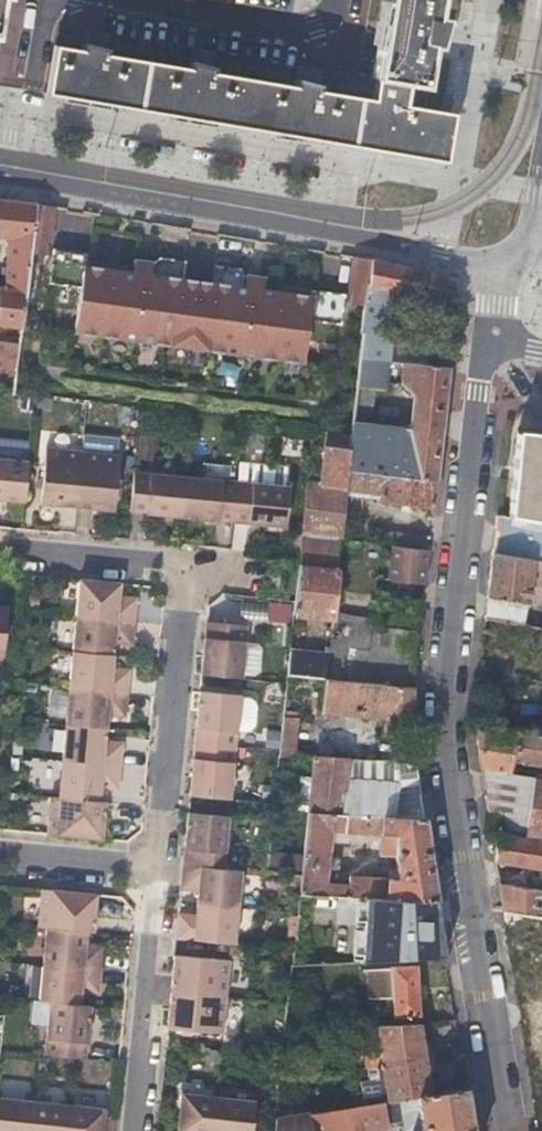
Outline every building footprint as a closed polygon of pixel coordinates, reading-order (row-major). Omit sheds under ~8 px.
[(446,160),(453,114),(406,106),(410,83),(422,85),(429,43),(451,46),(455,23),(433,19),(437,0),(385,0),(372,76),(379,78),(374,101),(323,92),(323,86),(325,86),(326,84),(302,79),(301,83),(302,83),(301,88),(216,73),(217,68),(218,68),(218,66),(194,60),(193,64),(195,64),(195,69),(107,54),(108,49),(109,49),(110,47),(86,41),(85,50),(57,45),(49,94),(190,118),(353,146),(371,149),(446,162),(446,160)] [(89,28),(86,41),(110,47),(112,32),(89,28)] [(197,46),(194,60),(218,66),(222,50),(197,46)] [(304,65),(302,79),(326,84),(329,68),(304,65)] [(21,327),(31,251),(38,202),(17,199),(0,197),(0,235),(10,236),(7,287),(0,286),(0,325),(21,327)] [(50,239),(54,205),(50,204),(38,202),(31,251),(44,253),(46,238),(50,239)] [(86,264),(86,258),(87,251),(52,246),(48,281),(80,285),(74,330),(303,360),(308,317),(340,321),(345,291),(309,286),(309,288),(308,293),(262,287),(262,281),(263,274),(246,271),(245,272),(240,265),(214,262),(214,263),(216,263),(214,281),(180,276),(182,259),(185,259),(185,258),(158,255),(152,260),(151,259),(134,257),(133,264),(132,270),(86,264)] [(369,282),(372,258),(358,255),(355,255),(350,285),(354,286),(352,300),(365,302),(368,281),(369,282)] [(133,264),(86,258),(86,264),(132,270),(133,264)] [(396,291),(455,303),(457,286),(455,277),(391,263),(372,258),(369,282),(360,357),(387,360),(396,291)] [(308,293),(309,288),(262,281),(262,287),(308,293)] [(347,468),(435,479),(448,366),(387,360),(360,357),(357,385),(373,387),(383,388),(386,369),(402,370),(401,383),(413,394),(409,428),(352,423),(351,433),(347,468)] [(14,391),(17,363),(10,362),(9,369),(0,368),(0,384),(7,386),(7,390),(14,391)] [(369,414),(373,387),(357,385),(354,413),(369,414)] [(314,428),(308,481),(314,482),(316,466),(319,465),(323,429),(314,428)] [(380,498),(432,505),(432,500),(435,479),(347,468),(351,433),(327,430),(320,483),(345,486),(381,490),(380,498)] [(510,515),(541,520),(541,432),(520,430),(510,515)] [(41,502),(78,506),(83,451),(46,447),(41,502)] [(83,451),(78,506),(114,509),(119,454),(83,451)] [(0,457),(0,498),(24,500),(28,460),(0,457)] [(131,511),(183,516),(186,476),(135,471),(131,511)] [(183,516),(234,521),(238,480),(186,476),(183,516)] [(238,480),(234,521),(286,526),(290,485),(238,480)] [(339,538),(345,486),(320,483),(314,482),(308,481),(304,523),(302,537),(339,542),(339,538)] [(492,551),(541,560),(541,520),(510,515),(496,512),(492,551)] [(299,563),(337,568),(338,551),(339,542),(302,537),(300,555),(299,563)] [(358,553),(360,541),(339,538),(339,542),(338,551),(358,553)] [(388,579),(423,583),(426,556),(427,549),(393,545),(388,579)] [(488,595),(541,605),(541,560),(492,551),(490,580),(488,595)] [(299,563),(294,613),(331,617),(337,568),(299,563)] [(77,615),(135,621),(137,598),(119,596),(121,582),(80,578),(77,615)] [(291,603),(271,601),(269,618),(289,620),(291,603)] [(73,651),(114,655),(115,643),(132,645),(135,621),(77,615),(73,651)] [(202,674),(242,678),(242,674),(245,643),(247,625),(207,621),(202,674)] [(347,680),(412,686),(417,633),(372,629),(369,649),(330,646),(329,655),(349,658),(347,680)] [(258,644),(245,643),(242,674),(255,675),(259,671),(261,649),(258,644)] [(69,687),(128,693),(129,679),(130,669),(112,668),(114,655),(73,651),(69,687)] [(287,675),(324,678),(347,680),(349,658),(329,655),(290,651),(287,675)] [(378,732),(411,735),(412,705),(412,686),(347,680),(324,678),(321,709),(379,715),(378,732)] [(66,724),(107,728),(108,715),(125,717),(128,693),(69,687),(66,724)] [(195,743),(235,747),(237,730),(240,697),(240,694),(200,691),(195,743)] [(250,698),(240,697),(237,730),(247,731),(252,728),(255,724),(257,706),(255,701),(250,698)] [(280,756),(294,757),(298,717),(293,716),(293,712),(284,711),(280,756)] [(62,760),(120,766),(123,743),(105,741),(107,728),(66,724),(62,760)] [(482,768),(508,772),(510,757),(541,763),(541,737),(475,725),(479,750),(482,768)] [(230,799),(235,747),(195,743),(190,795),(230,799)] [(309,812),(341,814),(345,781),(346,779),(349,760),(315,758),(309,812)] [(101,788),(118,790),(120,766),(62,760),(60,778),(59,797),(79,799),(86,800),(99,801),(101,788)] [(341,814),(397,817),(398,793),(403,793),(398,763),(349,760),(346,779),(345,781),(341,814)] [(397,817),(424,818),(418,781),(416,764),(398,763),(403,793),(398,793),(397,817)] [(492,833),(499,835),(527,838),(536,776),(508,772),(482,768),(486,794),(492,833)] [(527,838),(541,841),(541,777),(536,776),(527,838)] [(104,819),(105,803),(50,797),(47,834),(101,840),(104,819)] [(224,869),(229,816),(188,812),(184,865),(224,869)] [(341,814),(309,812),(303,864),(301,892),(364,896),(436,901),(431,863),(424,818),(397,817),(341,814)] [(198,904),(239,908),(242,871),(224,869),(184,865),(182,890),(199,892),(198,904)] [(506,885),(501,941),(541,945),(541,888),(506,885)] [(92,933),(97,894),(41,889),(38,927),(46,928),(86,932),(92,933)] [(364,896),(360,961),(445,956),(440,927),(436,901),(364,896)] [(236,945),(239,908),(198,904),(197,916),(180,914),(178,939),(236,945)] [(101,971),(103,947),(85,945),(86,932),(46,928),(42,965),(101,971)] [(174,992),(226,997),(230,960),(176,955),(174,992)] [(81,992),(99,994),(101,971),(42,965),(38,1001),(49,1002),(79,1005),(81,992)] [(418,1013),(415,965),(391,967),(394,1015),(418,1013)] [(223,1034),(226,997),(174,992),(172,1010),(170,1029),(223,1034)] [(44,1055),(85,1059),(90,1007),(79,1005),(49,1002),(44,1055)] [(383,1064),(425,1057),(420,1021),(381,1023),(377,1023),(383,1064)] [(400,1097),(430,1093),(425,1057),(383,1064),(368,1066),(369,1078),(362,1080),(365,1102),(383,1100),(384,1099),(387,1099),(388,1101),(401,1099),(400,1097)] [(467,1087),(430,1093),(400,1097),(401,1099),(388,1101),(387,1099),(384,1099),(383,1100),(365,1102),(308,1112),(311,1130),(346,1130),(386,1124),(386,1123),(404,1120),(406,1130),(422,1128),(423,1130),(474,1130),(467,1087)] [(218,1097),(180,1093),(177,1130),(214,1130),(218,1097)] [(218,1097),(214,1130),(251,1130),(253,1100),(218,1097)] [(31,1103),(0,1100),(0,1130),(28,1130),(31,1103)] [(71,1107),(31,1103),(28,1130),(68,1130),(71,1107)] [(68,1130),(112,1130),(114,1118),(103,1117),(103,1110),(71,1107),(68,1130)] [(308,1112),(275,1117),(273,1130),(311,1130),(308,1112)]
